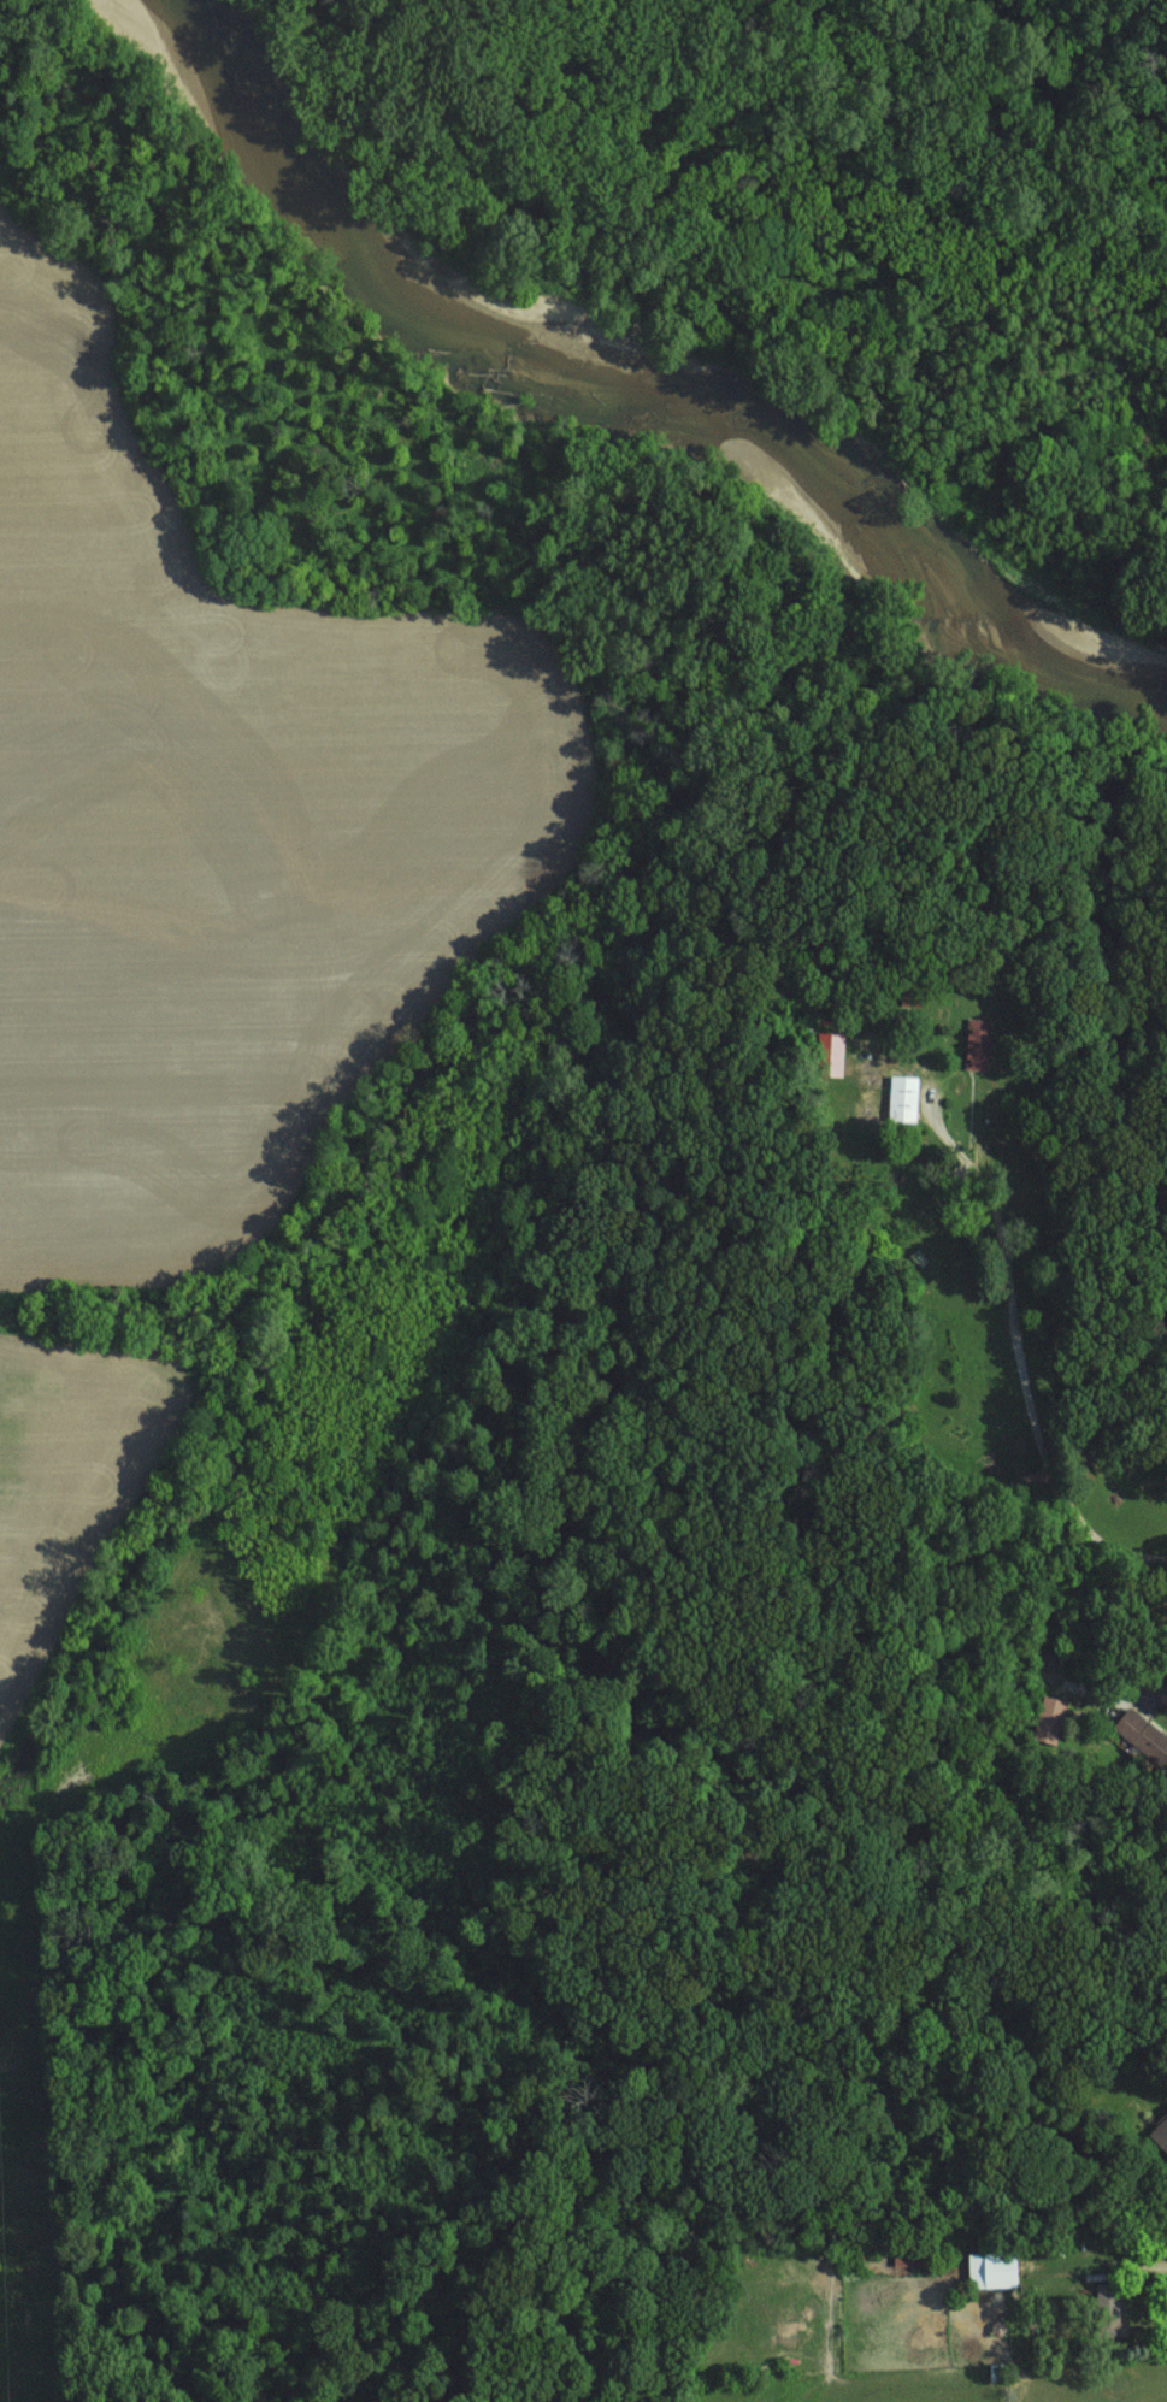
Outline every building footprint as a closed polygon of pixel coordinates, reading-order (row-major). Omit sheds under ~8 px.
[(966,1069),(988,1069),(990,1019),(968,1018),(966,1069)] [(917,1075),(891,1076),(892,1118),(918,1117),(917,1075)] [(1036,1716),(1059,1724),(1067,1701),(1045,1693),(1036,1716)] [(1131,1706),(1113,1727),(1162,1767),(1166,1761),(1166,1736),(1131,1706)] [(1166,2154),(1166,2115),(1166,2114),(1147,2133),(1166,2154)] [(968,2255),(969,2287),(1017,2285),(1016,2253),(968,2255)]
